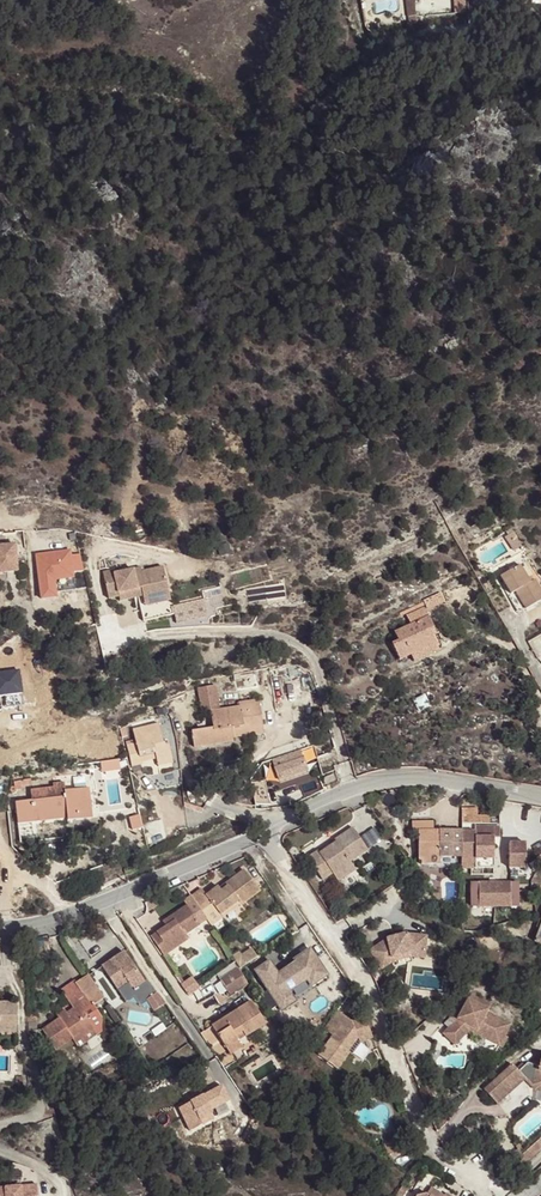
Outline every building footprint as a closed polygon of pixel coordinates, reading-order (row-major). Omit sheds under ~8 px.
[(414,0),(406,0),(409,15),(416,14),(414,0)] [(521,546),(513,532),(508,535),(505,537),(513,551),(521,546)] [(15,545),(0,547),(0,572),(0,573),(17,572),(15,545)] [(42,600),(63,598),(61,577),(87,575),(86,554),(75,554),(74,549),(38,552),(42,600)] [(533,573),(528,564),(521,568),(526,576),(533,573)] [(520,565),(500,576),(510,594),(515,592),(525,610),(540,601),(540,591),(535,580),(530,583),(526,576),(521,568),(520,565)] [(174,615),(163,568),(142,572),(141,568),(115,574),(114,571),(103,573),(109,599),(119,597),(131,594),(132,599),(138,597),(143,621),(174,615)] [(525,610),(515,592),(510,594),(508,596),(518,614),(525,610)] [(440,604),(436,596),(423,601),(424,602),(425,605),(427,609),(440,604)] [(424,602),(400,614),(401,616),(425,605),(424,602)] [(433,628),(424,608),(406,616),(411,625),(394,633),(398,642),(392,645),(399,661),(436,644),(432,636),(429,629),(433,628)] [(239,707),(210,711),(213,728),(191,731),(194,748),(216,744),(216,742),(233,740),(233,739),(231,728),(249,726),(249,730),(263,728),(259,700),(238,703),(239,707)] [(163,743),(159,723),(136,729),(133,729),(136,743),(127,745),(132,767),(142,765),(141,763),(140,757),(155,753),(157,759),(157,762),(172,759),(168,742),(163,743)] [(249,726),(231,728),(233,739),(264,734),(263,728),(249,730),(249,726)] [(274,780),(276,786),(315,775),(308,748),(274,757),(280,779),(274,780)] [(157,759),(155,753),(140,757),(141,763),(157,759)] [(172,759),(157,762),(159,767),(173,764),(172,759)] [(122,761),(104,763),(105,771),(123,769),(122,761)] [(323,779),(326,784),(335,780),(333,775),(323,779)] [(30,779),(14,782),(15,788),(14,787),(13,787),(12,787),(11,787),(11,788),(10,788),(10,789),(10,790),(10,791),(11,791),(14,794),(17,791),(16,790),(22,788),(22,786),(31,784),(30,779)] [(65,791),(64,782),(62,783),(61,779),(53,780),(53,787),(30,790),(32,801),(15,802),(17,821),(35,819),(34,813),(67,810),(68,816),(68,821),(93,818),(89,789),(65,791)] [(477,816),(477,808),(462,809),(462,824),(490,823),(490,815),(477,816)] [(67,810),(34,813),(35,819),(68,816),(67,810)] [(37,840),(35,819),(17,821),(19,842),(37,840)] [(462,830),(432,831),(432,822),(412,822),(412,832),(418,832),(419,860),(421,861),(421,864),(440,864),(440,857),(461,857),(462,857),(462,832),(462,830)] [(488,844),(488,838),(500,838),(499,827),(474,827),(475,832),(462,832),(462,857),(461,857),(462,868),(480,868),(493,868),(493,844),(488,844)] [(368,850),(353,828),(335,840),(336,842),(320,853),(318,851),(308,858),(322,880),(332,873),(335,876),(352,865),(350,862),(368,850)] [(525,862),(525,846),(520,846),(520,843),(508,843),(509,868),(525,868),(525,862)] [(355,870),(352,865),(335,876),(338,882),(355,870)] [(201,889),(192,896),(202,912),(213,904),(220,914),(239,901),(241,903),(242,904),(260,891),(243,870),(219,888),(218,886),(206,895),(201,889)] [(495,906),(495,887),(490,887),(490,883),(471,883),(471,894),(479,895),(479,906),(495,906)] [(518,894),(518,883),(499,883),(499,887),(495,887),(495,906),(511,906),(511,894),(518,894)] [(192,896),(191,896),(184,901),(187,906),(171,916),(174,921),(166,926),(151,937),(163,956),(188,940),(185,935),(207,920),(202,912),(192,896)] [(241,903),(239,901),(220,914),(222,917),(241,903)] [(174,921),(171,916),(163,922),(166,926),(174,921)] [(426,936),(406,934),(386,939),(369,951),(382,970),(392,963),(391,958),(410,953),(412,957),(425,958),(426,936)] [(258,957),(252,948),(241,955),(247,964),(258,957)] [(302,954),(304,957),(312,952),(310,949),(302,954)] [(144,981),(124,952),(101,967),(126,1002),(133,997),(139,1006),(147,1000),(154,1011),(163,1005),(146,980),(144,981)] [(241,955),(239,952),(231,956),(240,969),(247,964),(241,955)] [(285,970),(278,974),(269,961),(255,971),(282,1011),(289,1006),(288,1004),(293,1000),(289,995),(291,994),(290,992),(307,980),(309,982),(325,971),(312,952),(304,957),(302,954),(294,960),(295,962),(297,966),(287,973),(285,970)] [(410,953),(391,958),(392,963),(412,957),(410,953)] [(285,970),(287,973),(297,966),(295,962),(285,970)] [(247,985),(238,970),(220,982),(230,996),(247,985)] [(309,982),(311,986),(327,975),(325,971),(309,982)] [(95,1029),(84,1011),(104,998),(88,975),(76,983),(83,993),(69,1002),(73,1009),(66,1014),(59,1018),(43,1030),(56,1050),(73,1039),(78,1047),(87,1041),(84,1036),(95,1029)] [(194,975),(183,984),(191,994),(202,986),(194,975)] [(76,983),(75,981),(61,990),(69,1002),(83,993),(76,983)] [(448,1029),(442,1034),(454,1045),(467,1031),(485,1041),(497,1048),(503,1037),(509,1027),(485,1013),(489,1006),(469,996),(456,1019),(452,1015),(446,1021),(451,1025),(448,1029)] [(0,1003),(0,1033),(16,1032),(15,1002),(0,1003)] [(265,1024),(251,1002),(213,1026),(230,1054),(242,1046),(239,1041),(235,1035),(242,1031),(245,1037),(265,1024)] [(66,1014),(64,1010),(57,1015),(59,1018),(66,1014)] [(363,1016),(351,1021),(337,1011),(324,1029),(333,1036),(319,1055),(337,1069),(349,1053),(348,1051),(358,1038),(370,1032),(363,1016)] [(36,1023),(36,1012),(27,1012),(27,1023),(36,1023)] [(98,1034),(95,1029),(84,1036),(87,1041),(98,1034)] [(245,1037),(242,1031),(235,1035),(239,1041),(245,1037)] [(370,1032),(358,1038),(360,1043),(369,1039),(372,1038),(370,1032)] [(505,1039),(503,1037),(497,1048),(499,1049),(505,1039)] [(377,1049),(372,1038),(369,1039),(374,1051),(377,1049)] [(374,1051),(369,1039),(356,1045),(360,1057),(374,1051)] [(493,1053),(497,1048),(485,1041),(479,1052),(493,1053)] [(539,1066),(528,1063),(518,1072),(512,1065),(485,1090),(497,1104),(525,1079),(535,1090),(540,1091),(540,1057),(539,1066)] [(32,1083),(40,1081),(38,1072),(30,1074),(32,1083)] [(132,1088),(129,1078),(116,1083),(120,1093),(132,1088)] [(230,1101),(222,1086),(200,1098),(190,1103),(179,1109),(190,1131),(202,1125),(200,1120),(212,1114),(210,1111),(230,1101)] [(198,1094),(188,1099),(190,1103),(200,1098),(198,1094)] [(540,1138),(518,1158),(524,1165),(540,1149),(540,1138)] [(403,1153),(398,1140),(389,1143),(392,1152),(388,1153),(390,1158),(403,1153)] [(0,1188),(0,1195),(29,1195),(32,1195),(31,1185),(0,1188)] [(407,1189),(402,1186),(396,1195),(403,1195),(407,1189)]
